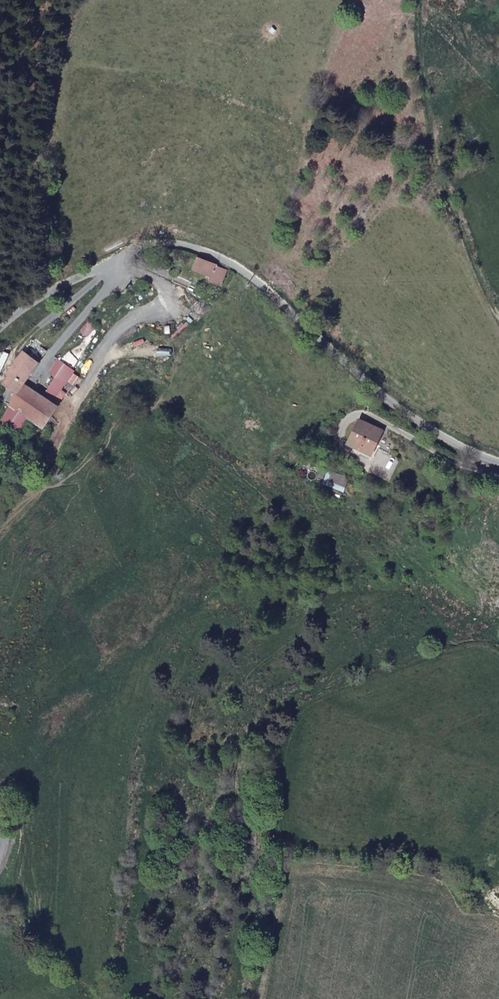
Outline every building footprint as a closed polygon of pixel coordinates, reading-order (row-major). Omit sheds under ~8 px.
[(213,289),(217,275),(207,271),(207,269),(190,265),(187,277),(204,281),(203,287),(213,289)] [(167,290),(184,297),(186,288),(170,282),(167,290)] [(96,322),(88,317),(82,328),(90,333),(96,322)] [(48,354),(30,343),(23,354),(41,367),(48,354)] [(51,416),(59,404),(55,402),(49,399),(29,388),(41,367),(23,354),(7,376),(11,380),(9,384),(6,390),(16,396),(0,425),(0,427),(9,432),(17,435),(30,415),(46,426),(51,416)] [(77,367),(60,357),(51,373),(57,377),(67,383),(77,367)] [(67,383),(57,377),(49,399),(55,402),(67,383)] [(352,424),(345,447),(371,456),(378,432),(352,424)]
